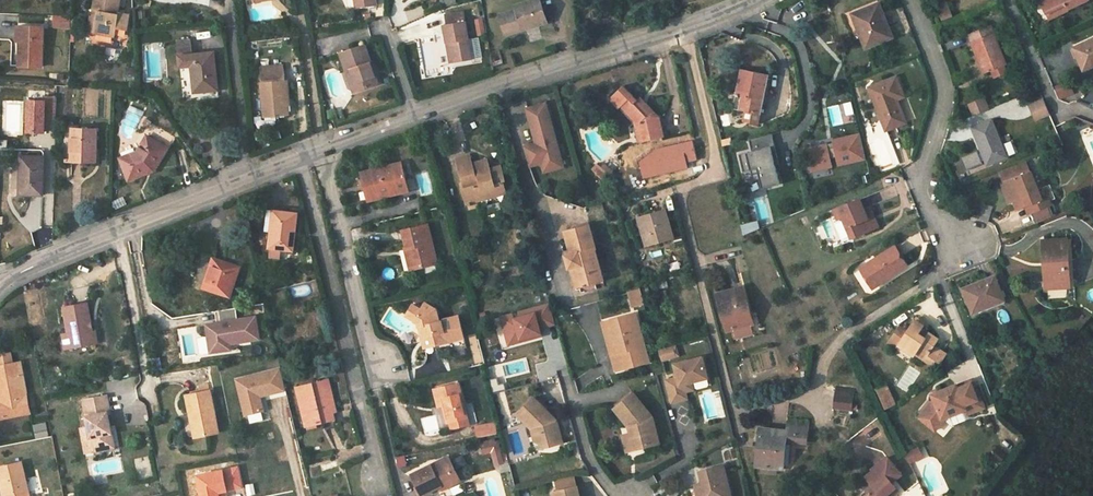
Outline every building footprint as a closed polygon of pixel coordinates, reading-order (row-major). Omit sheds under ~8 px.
[(87,32),(113,37),(115,28),(126,31),(129,16),(118,13),(121,0),(96,0),(93,17),(90,17),(87,32)] [(552,26),(545,0),(538,0),(517,6),(518,11),(501,16),(507,39),(552,26)] [(939,19),(950,15),(944,0),(933,4),(939,19)] [(1046,14),(1066,5),(1068,10),(1090,0),(1039,0),(1046,14)] [(852,14),(856,25),(859,24),(865,39),(862,40),(866,49),(893,38),(879,3),(852,14)] [(1066,5),(1046,14),(1048,20),(1068,10),(1066,5)] [(448,42),(451,63),(473,59),(482,58),(479,39),(470,40),(465,13),(447,15),(449,24),(445,25),(448,42)] [(55,28),(73,28),(73,15),(55,15),(55,28)] [(475,20),(480,37),(488,35),(484,18),(475,20)] [(859,24),(856,25),(862,40),(865,39),(859,24)] [(984,74),(993,71),(1003,67),(1006,66),(990,25),(968,34),(984,74)] [(44,28),(24,27),(23,42),(20,42),(19,66),(42,67),(44,28)] [(1074,48),(1082,66),(1092,61),(1092,39),(1074,48)] [(178,41),(179,57),(193,55),(191,40),(178,41)] [(341,54),(346,70),(352,68),(359,90),(377,84),(364,46),(341,54)] [(217,90),(214,54),(193,55),(179,57),(180,68),(192,67),(193,79),(195,79),(196,92),(217,90)] [(1082,66),(1084,70),(1092,66),(1092,61),(1082,66)] [(264,118),(287,116),(283,66),(260,68),(264,118)] [(1006,74),(1003,67),(993,71),(995,78),(1006,74)] [(352,68),(346,70),(354,92),(359,90),(352,68)] [(744,92),(743,96),(740,110),(761,114),(769,75),(742,69),(737,91),(739,91),(744,92)] [(869,87),(882,120),(886,131),(906,123),(899,105),(896,106),(893,100),(904,96),(897,77),(869,87)] [(1053,87),(1057,99),(1072,94),(1068,82),(1053,87)] [(645,142),(664,137),(659,118),(648,105),(644,107),(638,101),(625,88),(611,100),(620,109),(622,107),(635,121),(639,125),(641,124),(645,142)] [(44,133),(45,130),(55,130),(56,98),(45,97),(45,101),(29,101),(28,132),(44,133)] [(644,107),(648,105),(642,98),(638,101),(644,107)] [(983,100),(970,105),(973,115),(987,110),(983,100)] [(1050,114),(1043,100),(1030,106),(1036,120),(1050,114)] [(549,101),(526,109),(537,144),(525,148),(532,169),(541,166),(544,176),(570,168),(549,101)] [(1007,157),(992,119),(973,127),(982,152),(985,160),(987,165),(1007,157)] [(639,125),(635,121),(640,143),(645,142),(641,124),(639,125)] [(96,163),(97,129),(73,128),(72,163),(96,163)] [(1092,166),(1092,129),(1080,135),(1092,166)] [(826,143),(806,148),(812,170),(831,165),(829,157),(837,156),(838,164),(866,157),(860,132),(833,139),(834,146),(827,147),(826,143)] [(751,180),(758,179),(760,189),(778,184),(773,163),(772,159),(776,158),(770,134),(747,140),(750,151),(737,154),(742,172),(749,171),(751,180)] [(120,159),(129,181),(151,173),(150,169),(157,167),(167,149),(147,137),(137,152),(120,159)] [(426,137),(417,139),(419,147),(428,145),(426,137)] [(686,167),(685,163),(695,160),(693,149),(691,142),(655,151),(640,162),(643,177),(686,167)] [(978,150),(961,157),(966,170),(983,164),(982,161),(985,160),(982,152),(979,153),(978,150)] [(20,195),(43,196),(44,157),(21,157),(20,195)] [(468,204),(506,194),(502,181),(505,180),(501,167),(490,170),(487,161),(472,164),(470,157),(457,160),(463,183),(462,183),(468,204)] [(1005,181),(1031,171),(1028,162),(1002,172),(1005,181)] [(362,173),(368,202),(408,192),(401,163),(362,173)] [(1033,204),(1036,212),(1051,206),(1052,206),(1050,201),(1055,199),(1050,185),(1039,189),(1031,171),(1005,181),(1013,202),(1017,211),(1029,206),(1033,204)] [(758,179),(751,180),(753,190),(760,189),(758,179)] [(1009,204),(1013,202),(1005,181),(1002,183),(1009,204)] [(872,230),(864,209),(860,199),(833,210),(837,220),(843,218),(851,238),(872,230)] [(988,222),(993,207),(984,204),(978,219),(988,222)] [(1054,214),(1051,206),(1036,212),(1040,220),(1054,214)] [(870,207),(864,209),(872,230),(878,227),(870,207)] [(598,210),(600,217),(607,215),(605,208),(598,210)] [(638,218),(646,245),(673,237),(665,210),(638,218)] [(297,214),(268,211),(266,231),(270,232),(269,248),(293,251),(297,214)] [(760,221),(741,226),(743,235),(762,230),(760,221)] [(571,256),(566,258),(569,268),(571,268),(574,278),(576,278),(580,290),(608,281),(599,250),(601,250),(593,223),(564,231),(571,256)] [(403,231),(407,249),(411,248),(416,268),(437,263),(428,225),(403,231)] [(1042,241),(1045,283),(1070,282),(1067,240),(1042,241)] [(861,268),(873,288),(908,266),(895,247),(861,268)] [(411,248),(407,249),(406,249),(411,269),(416,268),(411,248)] [(214,258),(204,288),(230,297),(239,267),(214,258)] [(991,304),(1004,299),(995,275),(963,287),(973,314),(992,307),(991,304)] [(656,283),(657,290),(668,287),(667,281),(656,283)] [(753,325),(743,287),(717,294),(727,332),(753,325)] [(645,303),(641,289),(630,293),(634,306),(645,303)] [(1005,302),(1004,299),(991,304),(992,307),(1005,302)] [(435,309),(424,302),(420,309),(412,305),(406,315),(419,324),(424,349),(464,340),(458,315),(438,320),(435,309)] [(88,303),(64,307),(69,334),(73,334),(75,347),(95,344),(92,328),(89,329),(88,323),(91,323),(88,303)] [(551,303),(519,312),(520,317),(513,319),(502,322),(508,340),(520,336),(521,341),(542,335),(539,328),(557,323),(551,303)] [(216,324),(205,325),(210,354),(230,350),(229,344),(259,340),(255,317),(237,320),(235,309),(218,311),(220,323),(216,324)] [(634,325),(639,324),(636,312),(631,313),(634,325)] [(639,324),(634,325),(631,313),(603,321),(608,337),(614,335),(617,346),(620,345),(621,350),(612,353),(617,369),(649,360),(639,324)] [(502,322),(513,319),(512,314),(501,317),(502,322)] [(919,332),(922,327),(924,323),(917,318),(909,331),(899,346),(914,356),(915,354),(933,365),(942,351),(933,346),(938,339),(929,332),(926,337),(919,332)] [(157,319),(146,321),(150,341),(161,339),(157,319)] [(889,344),(897,349),(899,346),(909,331),(901,326),(889,344)] [(929,332),(922,327),(919,332),(926,337),(929,332)] [(75,347),(73,334),(69,334),(64,335),(66,349),(75,347)] [(659,348),(665,346),(661,334),(656,336),(659,348)] [(614,335),(608,337),(612,353),(621,350),(620,345),(617,346),(614,335)] [(520,336),(508,340),(509,345),(521,341),(520,336)] [(676,357),(673,347),(660,351),(663,361),(676,357)] [(0,405),(0,418),(28,413),(21,376),(23,376),(21,363),(13,364),(10,353),(0,355),(0,396),(2,405),(0,405)] [(703,357),(675,364),(678,377),(666,380),(672,403),(688,399),(686,392),(684,384),(692,382),(708,378),(703,357)] [(285,391),(280,370),(236,380),(245,415),(263,411),(260,397),(285,391)] [(490,381),(493,395),(507,391),(505,384),(500,385),(498,378),(490,381)] [(323,380),(331,412),(336,412),(328,379),(323,380)] [(331,412),(323,380),(295,387),(305,428),(333,421),(331,412)] [(692,382),(684,384),(686,392),(694,390),(692,382)] [(934,400),(931,403),(922,414),(920,417),(935,431),(947,417),(966,409),(968,415),(985,408),(974,382),(958,389),(957,385),(932,394),(934,400)] [(467,418),(458,383),(434,389),(438,406),(442,406),(445,405),(450,422),(467,418)] [(186,396),(190,416),(194,415),(198,436),(218,432),(209,385),(199,386),(201,393),(186,396)] [(885,385),(875,390),(884,410),(894,405),(885,385)] [(635,391),(616,407),(630,424),(632,431),(636,448),(660,441),(654,415),(635,391)] [(836,392),(834,408),(851,410),(853,395),(836,392)] [(104,395),(83,399),(93,451),(111,447),(107,426),(110,426),(108,413),(104,395)] [(557,420),(534,398),(518,414),(532,428),(537,426),(541,441),(541,443),(550,447),(564,444),(557,420)] [(919,412),(922,414),(931,403),(928,401),(919,412)] [(445,405),(442,406),(446,423),(450,422),(445,405)] [(194,415),(190,416),(194,437),(198,436),(194,415)] [(468,423),(467,418),(450,422),(451,427),(468,423)] [(496,422),(476,427),(479,439),(499,434),(496,422)] [(35,426),(37,440),(48,438),(46,424),(35,426)] [(537,426),(532,428),(536,442),(541,441),(537,426)] [(760,428),(755,466),(783,469),(786,441),(806,443),(808,428),(786,426),(786,431),(760,428)] [(632,431),(624,433),(628,450),(636,448),(632,431)] [(479,447),(481,454),(496,449),(494,442),(479,447)] [(920,447),(906,454),(910,463),(925,456),(920,447)] [(442,489),(459,481),(448,457),(412,475),(422,495),(441,487),(442,489)] [(885,495),(896,487),(892,482),(895,480),(901,474),(887,457),(872,470),(874,471),(866,477),(874,486),(867,491),(869,494),(866,495),(885,495)] [(108,462),(92,467),(95,475),(111,469),(108,462)] [(28,490),(21,463),(0,467),(0,482),(3,495),(6,495),(26,495),(25,491),(28,490)] [(700,470),(703,484),(700,485),(702,495),(731,495),(723,464),(700,470)] [(201,495),(219,495),(218,492),(224,491),(243,487),(239,467),(197,475),(201,495)] [(552,490),(577,484),(575,473),(550,479),(552,490)] [(905,492),(895,480),(892,482),(896,487),(885,495),(905,495),(905,492)] [(552,490),(554,495),(580,495),(577,484),(552,490)]
